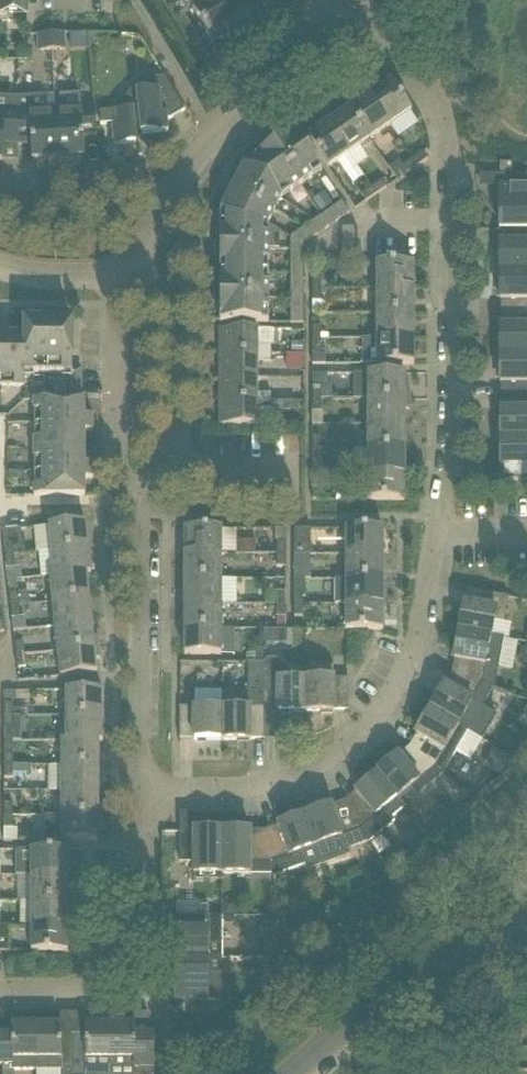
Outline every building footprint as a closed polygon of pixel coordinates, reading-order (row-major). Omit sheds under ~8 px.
[(9,22),(9,15),(27,15),(27,3),(27,0),(0,0),(0,22),(9,22)] [(195,8),(193,9),(213,44),(273,10),(267,0),(190,0),(195,8)] [(66,34),(51,35),(52,51),(67,50),(66,34)] [(52,51),(51,35),(38,35),(39,52),(52,51)] [(164,78),(138,81),(140,94),(136,95),(128,106),(123,102),(116,111),(116,113),(100,114),(101,125),(112,124),(114,145),(136,143),(136,136),(136,134),(141,133),(141,135),(167,132),(166,121),(171,120),(185,112),(164,78)] [(369,96),(390,127),(412,113),(390,82),(369,96)] [(55,109),(58,158),(84,157),(83,142),(96,141),(94,107),(81,108),(80,94),(60,95),(61,109),(55,109)] [(390,127),(369,96),(349,110),(370,141),(390,127)] [(16,98),(16,111),(15,144),(15,146),(31,145),(31,160),(58,158),(55,109),(45,109),(44,97),(16,98)] [(370,141),(349,110),(328,125),(349,155),(361,147),(365,153),(374,147),(370,141)] [(16,111),(0,111),(0,160),(2,161),(2,143),(15,144),(16,111)] [(307,139),(319,157),(328,170),(349,155),(328,125),(307,139)] [(269,324),(269,221),(279,202),(322,173),(294,133),(246,166),(220,216),(220,324),(269,324)] [(418,167),(428,160),(423,153),(413,160),(418,167)] [(403,166),(408,174),(418,167),(413,160),(403,166)] [(500,164),(500,175),(512,175),(512,164),(500,164)] [(501,231),(526,231),(526,175),(501,175),(501,201),(500,201),(500,231),(501,231)] [(376,195),(387,188),(382,181),(371,188),(376,195)] [(366,202),(376,195),(371,188),(361,195),(366,202)] [(326,195),(315,202),(322,212),(332,205),(326,195)] [(350,214),(342,202),(336,206),(344,217),(350,214)] [(336,206),(332,209),(330,210),(338,221),(344,217),(336,206)] [(332,226),(338,221),(330,210),(324,214),(332,226)] [(324,214),(321,216),(318,218),(326,229),(332,226),(324,214)] [(313,223),(320,233),(326,229),(318,218),(313,223)] [(315,237),(320,233),(313,223),(307,227),(315,237)] [(307,227),(290,238),(306,244),(315,237),(307,227)] [(500,272),(526,272),(526,231),(501,231),(501,244),(500,244),(500,263),(500,272)] [(306,244),(290,238),(290,251),(306,251),(306,244)] [(377,286),(377,290),(413,290),(413,264),(377,264),(377,286)] [(501,314),(526,314),(526,272),(500,272),(500,301),(501,301),(501,306),(501,314)] [(321,276),(312,276),(311,276),(311,289),(321,289),(321,276)] [(311,289),(311,301),(321,301),(321,289),(311,289)] [(377,290),(377,315),(413,315),(413,290),(377,290)] [(501,314),(501,327),(500,327),(500,355),(526,356),(526,314),(501,314)] [(25,387),(25,374),(73,375),(72,394),(81,394),(81,369),(72,369),(72,324),(56,324),(56,316),(40,315),(40,324),(24,323),(23,337),(8,336),(9,328),(0,328),(0,387),(25,387)] [(377,315),(377,340),(413,340),(413,315),(377,315)] [(322,327),(311,327),(311,339),(322,339),(322,327)] [(220,330),(220,355),(272,355),(272,347),(272,346),(259,346),(259,330),(242,330),(220,330)] [(322,339),(311,339),(312,353),(312,365),(326,365),(326,352),(322,353),(322,350),(322,339)] [(377,365),(413,365),(413,340),(377,340),(363,340),(363,352),(377,352),(377,365)] [(303,343),(292,343),(292,354),(303,354),(303,343)] [(292,354),(287,354),(287,369),(303,369),(303,354),(292,354)] [(220,355),(219,378),(258,378),(258,362),(272,362),(272,355),(220,355)] [(500,384),(501,384),(501,393),(501,397),(526,397),(526,356),(500,355),(500,384)] [(404,374),(368,374),(354,374),(353,400),(367,400),(409,400),(409,389),(405,389),(404,374)] [(219,378),(219,402),(273,402),(273,394),(270,394),(258,394),(258,378),(219,378)] [(312,387),(312,399),(322,399),(322,387),(312,387)] [(501,397),(501,411),(500,411),(500,439),(526,439),(526,397),(501,397)] [(312,399),(312,412),(322,412),(322,399),(312,399)] [(409,400),(367,400),(368,425),(404,425),(404,411),(409,411),(409,400)] [(34,475),(34,496),(84,497),(84,480),(93,480),(92,464),(84,464),(84,433),(92,433),(92,417),(84,417),(84,401),(33,401),(34,475)] [(257,427),(257,410),(273,410),(273,402),(219,402),(219,426),(257,427)] [(404,425),(368,425),(368,450),(404,450),(404,425)] [(322,437),(312,437),(312,449),(322,449),(322,437)] [(500,439),(500,468),(501,468),(501,481),(526,481),(526,439),(500,439)] [(312,449),(312,461),(322,461),(322,449),(312,449)] [(404,450),(368,450),(368,475),(405,475),(404,450)] [(405,475),(368,475),(368,501),(405,501),(405,475)] [(321,488),(312,488),(312,501),(321,501),(321,488)] [(86,523),(49,527),(52,552),(88,548),(86,523)] [(184,529),(184,555),(221,555),(221,529),(184,529)] [(302,555),(310,555),(310,529),(294,529),(294,555),(302,555)] [(345,529),(346,555),(382,555),(382,529),(345,529)] [(5,557),(15,556),(23,555),(21,530),(2,531),(5,553),(5,557)] [(254,554),(254,544),(236,544),(236,554),(254,554)] [(52,552),(54,576),(54,577),(86,574),(91,574),(88,548),(52,552)] [(184,555),(184,580),(221,580),(221,555),(184,555)] [(310,580),(310,555),(302,555),(294,555),(294,580),(295,580),(307,580),(310,580)] [(382,555),(346,555),(346,580),(382,580),(382,555)] [(17,580),(15,556),(5,557),(8,581),(17,580)] [(49,577),(51,602),(89,598),(86,574),(54,577),(54,576),(49,577)] [(184,580),(184,605),(221,605),(221,580),(184,580)] [(307,592),(307,580),(295,580),(295,592),(294,592),(294,605),(302,605),(302,598),(307,598),(307,592)] [(382,580),(346,580),(335,580),(335,605),(346,605),(383,605),(382,580)] [(501,638),(505,639),(510,640),(513,624),(504,622),(508,598),(467,591),(465,604),(463,604),(458,632),(491,638),(501,639),(501,638)] [(276,592),(276,605),(285,605),(285,592),(276,592)] [(19,593),(9,594),(10,606),(20,605),(19,593)] [(51,602),(54,627),(91,623),(89,598),(51,602)] [(20,605),(10,606),(12,619),(21,618),(20,605)] [(221,605),(184,605),(184,619),(180,619),(180,630),(221,630),(221,605)] [(285,617),(285,605),(276,605),(276,617),(285,617)] [(302,617),(302,605),(294,605),(294,617),(302,617)] [(346,605),(346,631),(383,631),(383,605),(346,605)] [(54,627),(57,652),(98,648),(97,637),(93,637),(91,623),(54,627)] [(184,656),(206,656),(221,655),(221,630),(180,630),(180,641),(184,641),(184,656)] [(288,630),(264,631),(264,646),(288,645),(288,630)] [(452,673),(493,689),(493,688),(497,689),(505,639),(501,638),(501,639),(491,638),(458,632),(453,660),(454,660),(452,673)] [(22,643),(14,644),(16,656),(24,655),(23,643),(22,643)] [(98,648),(57,652),(59,678),(96,674),(95,659),(99,658),(98,648)] [(255,664),(263,664),(263,651),(255,651),(255,664)] [(16,656),(17,669),(26,668),(24,655),(16,656)] [(305,712),(305,679),(292,679),(291,674),(276,659),(268,659),(263,664),(263,692),(264,711),(277,711),(277,712),(305,712)] [(333,711),(347,711),(347,679),(334,679),(334,667),(305,667),(305,679),(305,712),(333,712),(333,711)] [(444,686),(430,710),(458,727),(458,726),(482,740),(497,715),(482,707),(493,689),(452,673),(445,686),(444,686)] [(66,716),(103,716),(103,691),(66,690),(66,693),(66,716)] [(264,711),(263,692),(245,692),(241,696),(241,698),(222,699),(222,708),(221,741),(250,741),(250,740),(263,740),(264,711)] [(12,705),(3,705),(3,716),(12,716),(12,705)] [(193,741),(221,741),(222,708),(180,708),(180,740),(193,740),(193,741)] [(409,747),(442,775),(455,753),(470,761),(482,740),(458,726),(458,727),(430,710),(415,735),(416,736),(409,747)] [(12,728),(12,716),(3,716),(3,728),(12,728)] [(103,716),(66,716),(66,741),(98,741),(103,741),(103,716)] [(4,741),(4,753),(3,753),(3,766),(12,766),(12,753),(13,753),(13,742),(4,741)] [(98,766),(98,741),(66,741),(62,741),(61,766),(98,766)] [(398,755),(376,774),(397,799),(398,799),(410,789),(417,797),(442,775),(409,747),(399,756),(398,755)] [(511,759),(493,749),(484,765),(502,776),(511,759)] [(12,779),(12,766),(3,766),(3,779),(12,779)] [(61,791),(98,791),(98,766),(61,766),(61,791)] [(397,799),(376,774),(354,792),(355,793),(344,802),(360,830),(368,843),(371,842),(383,832),(395,822),(392,818),(405,807),(398,799),(397,799)] [(98,791),(61,791),(61,816),(103,816),(103,806),(98,806),(98,791)] [(368,843),(360,830),(344,802),(331,807),(331,806),(304,816),(315,847),(330,841),(335,855),(368,843)] [(46,816),(46,842),(98,842),(98,827),(103,827),(103,816),(61,816),(46,816)] [(315,847),(304,816),(277,826),(277,827),(264,832),(271,875),(272,878),(305,866),(300,852),(315,847)] [(221,875),(222,830),(193,830),(193,832),(180,831),(180,863),(194,863),(194,879),(221,879),(221,875)] [(250,830),(222,830),(221,875),(271,875),(264,832),(250,832),(250,830)] [(68,851),(16,851),(16,876),(31,876),(68,876),(68,851)] [(391,852),(379,861),(387,873),(400,864),(391,852)] [(365,867),(371,881),(385,874),(379,861),(365,867)] [(31,876),(31,901),(68,901),(68,876),(31,876)] [(20,926),(31,926),(68,926),(68,901),(31,901),(20,901),(20,926)] [(236,915),(236,901),(222,901),(222,915),(236,915)] [(176,904),(176,917),(180,917),(193,917),(201,917),(201,904),(176,904)] [(305,912),(286,919),(292,934),(311,927),(305,912)] [(175,959),(222,959),(222,917),(193,917),(180,917),(176,917),(176,930),(175,930),(175,959)] [(0,926),(0,952),(9,952),(9,926),(0,926)] [(68,952),(68,926),(31,926),(31,952),(68,952)] [(272,938),(272,953),(284,953),(284,938),(272,938)] [(222,1001),(222,974),(222,959),(175,959),(174,987),(176,987),(176,1001),(222,1001)] [(269,961),(269,971),(280,972),(280,961),(269,961)] [(36,1024),(11,1024),(11,1035),(0,1035),(0,1066),(12,1066),(12,1072),(36,1071),(36,1024)] [(36,1071),(61,1071),(61,1073),(73,1073),(73,1069),(73,1035),(61,1035),(61,1024),(36,1024),(36,1071)] [(110,1024),(85,1024),(85,1035),(73,1035),(73,1069),(73,1073),(110,1073),(110,1069),(110,1024)] [(110,1024),(110,1069),(134,1069),(134,1073),(154,1073),(154,1035),(134,1035),(134,1024),(110,1024)]
